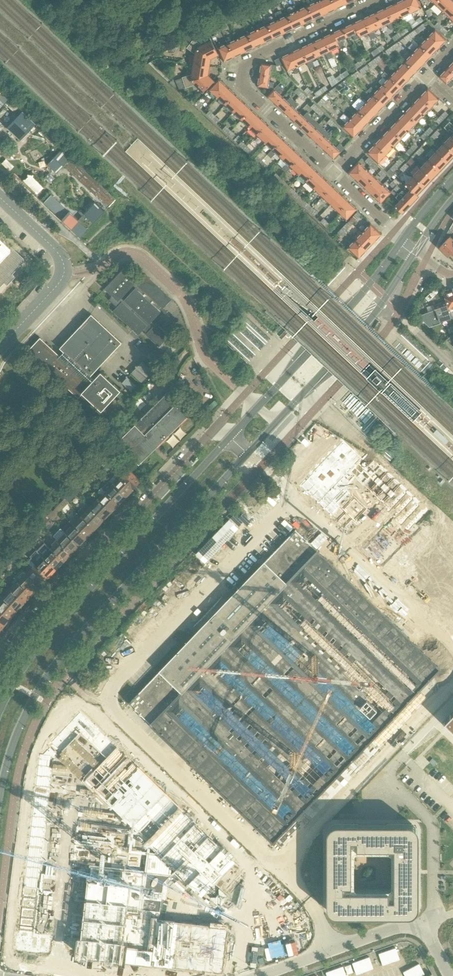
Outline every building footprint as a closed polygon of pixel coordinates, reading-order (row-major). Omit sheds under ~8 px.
[(307,5),(314,19),(326,14),(319,0),(318,0),(307,5)] [(326,14),(336,9),(332,0),(319,0),(326,14)] [(336,9),(346,4),(344,0),(332,0),(336,9)] [(395,3),(401,17),(403,16),(411,13),(405,0),(401,0),(395,3)] [(411,13),(422,8),(418,0),(405,0),(411,13)] [(442,11),(452,0),(438,0),(434,3),(442,11)] [(450,19),(452,16),(452,0),(442,11),(450,19)] [(401,17),(395,3),(385,8),(395,28),(392,22),(401,17)] [(307,5),(297,10),(304,24),(314,19),(307,5)] [(385,8),(373,13),(379,28),(387,24),(390,30),(395,28),(385,8)] [(297,10),(286,15),(293,29),(304,24),(297,10)] [(362,18),(369,32),(372,38),(376,36),(373,30),(379,28),(373,13),(362,18)] [(286,15),(277,19),(284,33),(293,29),(286,15)] [(362,18),(353,23),(360,37),(369,32),(362,18)] [(277,19),(267,24),(274,38),(284,33),(277,19)] [(353,23),(342,28),(347,37),(352,34),(354,39),(359,37),(360,37),(353,23)] [(267,24),(256,29),(263,43),(274,38),(267,24)] [(342,28),(332,32),(339,46),(344,44),(342,39),(347,37),(342,28)] [(256,29),(247,33),(254,47),(263,43),(256,29)] [(435,29),(427,38),(438,48),(446,40),(435,29)] [(332,32),(323,37),(330,51),(339,47),(339,46),(332,32)] [(247,33),(237,38),(243,52),(254,47),(247,33)] [(189,37),(184,39),(210,58),(218,54),(211,40),(201,45),(189,37)] [(323,37),(310,43),(317,57),(325,53),(328,59),(333,57),(330,51),(323,37)] [(237,38),(227,43),(234,57),(243,52),(237,38)] [(427,38),(420,45),(431,56),(438,48),(427,38)] [(195,54),(194,65),(209,67),(210,58),(184,39),(182,43),(195,54)] [(234,57),(227,43),(217,47),(224,61),(234,57)] [(310,43),(300,48),(307,62),(309,68),(314,66),(311,60),(317,57),(310,43)] [(396,43),(385,51),(388,54),(399,47),(396,43)] [(420,45),(413,53),(424,63),(431,56),(420,45)] [(300,48),(291,52),(298,66),(307,62),(300,48)] [(298,66),(291,52),(281,57),(287,71),(298,66)] [(413,53),(405,60),(417,71),(424,63),(413,53)] [(405,60),(397,69),(409,79),(417,71),(405,60)] [(261,64),(259,74),(269,76),(270,70),(275,71),(276,65),(261,63),(261,64)] [(175,79),(177,84),(207,75),(209,67),(194,65),(192,75),(183,77),(175,79)] [(447,68),(439,76),(450,87),(452,84),(452,81),(451,79),(452,77),(452,73),(447,68)] [(386,80),(379,88),(390,99),(401,87),(390,76),(390,77),(381,69),(378,72),(382,75),(381,76),(386,80)] [(390,76),(401,87),(409,79),(397,69),(390,76)] [(269,76),(259,74),(257,86),(273,88),(274,82),(268,82),(269,76)] [(290,81),(283,74),(282,74),(278,78),(281,82),(282,80),(287,84),(290,81)] [(195,84),(203,92),(214,81),(207,75),(177,84),(179,89),(186,87),(195,84)] [(211,93),(216,97),(227,86),(219,78),(208,89),(211,93)] [(267,96),(275,104),(282,97),(278,93),(282,89),(277,85),(267,96)] [(216,97),(224,105),(235,94),(227,86),(216,97)] [(371,87),(368,90),(384,105),(390,99),(379,88),(375,92),(371,87)] [(337,91),(334,88),(329,91),(326,95),(333,102),(336,98),(332,94),(337,91)] [(428,88),(419,97),(431,107),(439,99),(428,88)] [(372,95),(365,103),(376,114),(384,105),(368,90),(368,91),(372,95)] [(224,105),(233,113),(243,101),(235,94),(224,105)] [(275,104),(283,112),(294,101),(290,97),(287,101),(282,97),(275,104)] [(419,97),(412,104),(424,115),(431,107),(419,97)] [(233,113),(241,120),(251,109),(243,101),(233,113)] [(283,112),(292,119),(299,112),(295,108),(298,105),(294,101),(283,112)] [(365,103),(357,111),(368,122),(376,114),(365,103)] [(412,104),(405,112),(416,123),(424,115),(412,104)] [(21,111),(17,107),(9,115),(13,120),(21,111)] [(241,120),(248,128),(259,116),(251,109),(241,120)] [(7,127),(20,140),(36,124),(22,111),(7,127)] [(357,111),(350,119),(361,129),(368,122),(357,111)] [(292,119),(300,127),(311,116),(307,112),(303,116),(299,112),(292,119)] [(405,112),(397,120),(409,131),(416,123),(405,112)] [(248,128),(257,135),(268,124),(259,116),(248,128)] [(300,127),(308,135),(319,124),(311,116),(300,127)] [(449,121),(451,120),(449,117),(441,125),(448,131),(449,129),(452,132),(452,124),(449,121)] [(361,129),(350,119),(342,127),(354,137),(361,129)] [(397,120),(390,128),(401,139),(409,131),(397,120)] [(257,135),(264,142),(275,131),(268,124),(257,135)] [(308,135),(317,143),(327,132),(323,128),(319,124),(308,135)] [(390,128),(382,136),(393,147),(401,139),(390,128)] [(264,142),(272,149),(282,138),(275,131),(264,142)] [(317,143),(325,151),(332,143),(328,139),(331,136),(327,132),(317,143)] [(444,143),(452,151),(452,136),(452,135),(444,143)] [(382,136),(374,144),(386,155),(393,147),(382,136)] [(276,153),(280,158),(291,146),(282,138),(272,149),(267,154),(271,158),(276,153)] [(332,143),(325,151),(333,159),(344,147),(340,143),(336,147),(332,143)] [(436,151),(448,162),(452,156),(452,151),(444,143),(436,151)] [(386,155),(374,144),(367,152),(378,163),(386,155)] [(282,169),(286,172),(301,156),(291,146),(280,158),(287,164),(282,169)] [(46,168),(55,177),(65,166),(110,208),(118,200),(64,149),(46,168)] [(436,151),(428,159),(440,170),(448,162),(436,151)] [(293,170),(298,174),(308,163),(301,156),(286,172),(287,171),(290,173),(293,170)] [(365,161),(370,165),(373,162),(368,157),(365,161)] [(428,159),(420,168),(432,178),(440,170),(428,159)] [(348,172),(356,180),(367,169),(358,161),(348,172)] [(298,174),(306,182),(317,170),(308,163),(298,174)] [(392,177),(394,174),(393,172),(398,167),(395,164),(387,172),(392,177)] [(420,168),(413,176),(424,186),(432,178),(420,168)] [(356,180),(364,188),(375,177),(367,169),(356,180)] [(306,182),(314,189),(325,178),(317,170),(306,182)] [(31,173),(24,180),(38,193),(45,186),(31,173)] [(405,184),(411,189),(417,194),(424,186),(413,176),(405,184)] [(364,188),(373,196),(383,184),(375,177),(364,188)] [(314,189),(322,197),(332,185),(325,178),(314,189)] [(383,184),(373,196),(380,203),(391,192),(383,184)] [(322,197),(330,204),(341,193),(332,185),(322,197)] [(402,190),(399,193),(410,204),(418,196),(417,194),(411,189),(406,194),(402,190)] [(330,204),(338,212),(349,201),(341,193),(330,204)] [(410,204),(399,193),(395,197),(400,201),(395,206),(402,212),(410,204)] [(78,219),(51,194),(43,202),(80,236),(104,210),(94,201),(78,219)] [(349,201),(338,212),(346,220),(357,208),(349,201)] [(370,223),(363,231),(374,242),(382,234),(370,223)] [(348,242),(359,230),(352,224),(341,236),(348,242)] [(346,231),(342,227),(338,232),(341,236),(346,231)] [(363,231),(356,238),(367,249),(374,242),(363,231)] [(0,236),(0,287),(24,261),(24,258),(0,236)] [(451,252),(452,250),(452,240),(449,236),(439,247),(448,255),(451,252)] [(367,249),(356,238),(347,248),(358,258),(367,249)] [(135,282),(136,281),(137,281),(123,268),(104,288),(112,296),(109,299),(117,307),(113,311),(138,335),(143,329),(147,332),(146,334),(159,346),(169,335),(156,323),(154,324),(151,321),(161,310),(159,309),(161,307),(163,308),(172,298),(146,275),(138,284),(135,282)] [(446,300),(450,309),(452,308),(452,291),(444,294),(446,300)] [(446,300),(434,305),(436,309),(418,316),(427,324),(432,322),(433,325),(435,325),(439,338),(452,333),(452,322),(452,319),(440,323),(440,322),(452,317),(450,309),(446,300)] [(91,314),(90,315),(75,331),(60,348),(64,351),(60,356),(40,337),(25,353),(64,389),(66,387),(78,398),(82,393),(101,411),(120,390),(100,372),(96,377),(92,373),(122,342),(91,314)] [(249,359),(255,353),(241,338),(235,344),(249,359)] [(132,371),(142,381),(153,370),(143,360),(132,371)] [(123,381),(132,390),(137,384),(128,375),(123,381)] [(377,380),(381,384),(385,380),(380,376),(377,380)] [(117,441),(139,463),(192,411),(170,389),(151,408),(135,424),(133,421),(126,427),(127,427),(129,429),(117,441)] [(311,473),(299,485),(363,546),(368,541),(379,551),(379,552),(380,552),(381,552),(382,551),(393,540),(398,545),(416,526),(413,523),(426,509),(368,452),(362,458),(341,438),(309,471),(311,473)] [(109,453),(103,459),(106,462),(112,456),(109,453)] [(120,470),(117,473),(121,476),(133,488),(136,484),(138,485),(140,482),(140,481),(140,480),(128,468),(128,469),(124,473),(120,470)] [(80,482),(84,485),(91,478),(85,472),(77,479),(80,482)] [(110,481),(113,484),(125,496),(126,495),(127,496),(130,493),(129,492),(133,488),(121,476),(117,473),(110,481)] [(80,482),(72,490),(76,494),(84,486),(84,485),(80,482)] [(113,484),(106,492),(118,503),(121,500),(123,500),(125,498),(125,496),(113,484)] [(103,495),(99,499),(110,511),(111,511),(113,511),(115,509),(115,507),(118,503),(106,492),(101,488),(98,491),(98,493),(101,493),(103,495)] [(76,494),(72,490),(65,498),(69,502),(76,494)] [(96,497),(88,505),(103,519),(106,516),(108,516),(110,513),(110,512),(110,511),(99,499),(96,497)] [(64,499),(56,508),(60,511),(68,503),(64,499)] [(83,515),(82,516),(95,528),(96,526),(98,527),(100,524),(100,523),(103,519),(88,505),(86,503),(78,511),(83,515)] [(56,508),(49,515),(51,518),(53,519),(60,511),(56,508)] [(38,521),(39,522),(43,526),(51,518),(49,515),(46,512),(38,521)] [(382,562),(441,619),(445,615),(445,614),(452,606),(452,532),(431,512),(382,562)] [(82,516),(74,525),(86,537),(89,533),(91,533),(94,531),(93,529),(95,528),(82,516)] [(62,528),(66,533),(79,544),(81,544),(83,542),(83,540),(86,537),(74,525),(69,521),(62,528)] [(39,522),(32,530),(36,534),(43,526),(39,522)] [(37,535),(36,534),(32,530),(30,528),(22,536),(30,543),(37,535)] [(322,555),(295,529),(216,613),(129,703),(143,716),(178,750),(211,781),(249,818),(273,841),(274,840),(282,849),(309,821),(301,812),(377,733),(387,743),(399,730),(408,720),(398,711),(411,698),(419,689),(429,678),(439,668),(431,660),(426,655),(420,649),(412,641),(322,555)] [(56,538),(58,540),(71,553),(74,549),(76,549),(78,547),(78,545),(79,544),(66,533),(61,537),(59,535),(56,538)] [(58,540),(50,549),(63,561),(66,557),(68,558),(71,555),(70,553),(71,553),(58,540)] [(24,553),(22,551),(18,547),(9,555),(15,560),(19,556),(20,557),(24,553)] [(50,549),(43,556),(56,568),(58,568),(60,565),(60,564),(63,561),(50,549)] [(43,556),(35,564),(48,577),(51,573),(53,573),(56,570),(55,569),(56,568),(43,556)] [(9,557),(1,565),(5,569),(13,561),(9,557)] [(35,564),(27,573),(40,585),(41,584),(43,584),(45,581),(45,580),(48,577),(35,564)] [(18,576),(16,579),(31,594),(35,590),(36,591),(39,588),(39,586),(40,585),(27,573),(26,573),(25,572),(20,577),(18,576)] [(15,585),(11,590),(24,601),(26,601),(29,599),(28,597),(31,594),(16,579),(12,582),(15,585)] [(11,590),(3,598),(16,610),(19,606),(21,607),(24,604),(23,602),(24,601),(11,590)] [(0,602),(0,611),(9,618),(9,617),(11,618),(14,615),(13,613),(16,610),(3,598),(0,602)] [(3,626),(5,623),(6,623),(9,620),(8,618),(9,618),(0,611),(0,624),(3,626)] [(154,950),(121,946),(129,883),(88,878),(81,945),(29,939),(31,920),(42,921),(60,765),(68,757),(62,751),(83,730),(85,732),(83,735),(106,758),(84,780),(133,827),(157,802),(174,818),(151,842),(148,845),(151,848),(155,852),(158,849),(164,854),(161,857),(165,860),(164,861),(168,865),(171,862),(177,867),(174,870),(178,873),(177,874),(182,878),(185,875),(190,880),(188,883),(191,886),(191,887),(195,891),(196,889),(200,892),(202,891),(208,884),(210,886),(225,870),(223,868),(231,860),(228,857),(229,855),(182,810),(165,794),(117,747),(80,711),(39,753),(17,948),(80,956),(119,960),(152,964),(223,973),(228,928),(158,920),(154,950)] [(444,721),(452,730),(452,712),(444,721)] [(334,830),(332,832),(331,834),(331,836),(330,838),(330,900),(331,902),(331,904),(332,906),(334,908),(336,910),(338,911),(340,911),(342,912),(404,912),(406,912),(408,911),(410,910),(411,909),(413,907),(414,906),(415,904),(415,902),(416,900),(416,872),(416,838),(415,836),(415,834),(414,832),(413,831),(411,829),(410,828),(408,827),(406,827),(404,826),(387,826),(342,826),(339,827),(337,828),(335,829),(334,830)] [(309,862),(299,867),(306,883),(317,878),(309,862)] [(411,965),(411,950),(404,950),(404,947),(390,947),(390,966),(411,965)]
